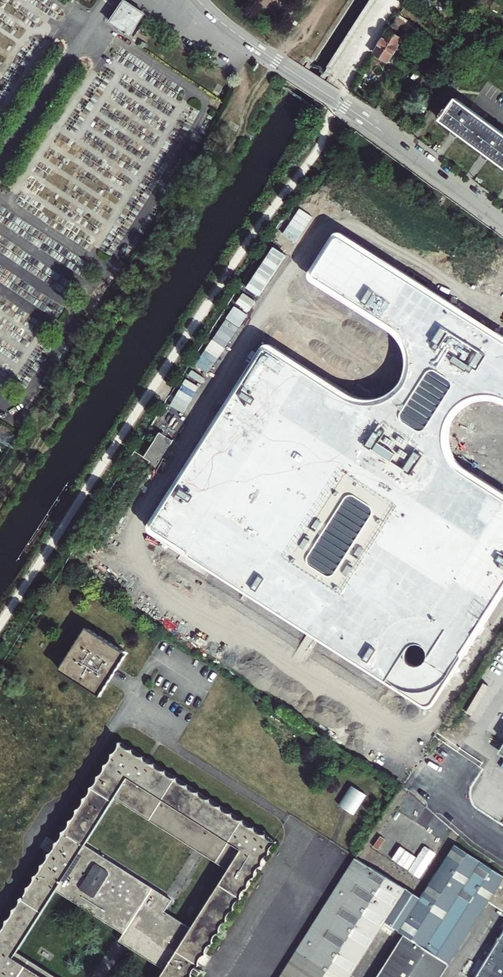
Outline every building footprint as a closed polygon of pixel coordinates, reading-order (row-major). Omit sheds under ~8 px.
[(111,23),(127,33),(126,34),(128,36),(129,34),(132,35),(143,17),(134,12),(136,8),(125,1),(111,23)] [(400,15),(395,23),(408,32),(414,24),(400,15)] [(390,30),(374,54),(389,64),(405,40),(390,30)] [(457,97),(440,120),(456,131),(487,154),(502,166),(502,131),(457,97)] [(388,330),(392,333),(396,336),(399,340),(401,344),(403,349),(405,353),(405,358),(406,363),(405,368),(404,372),(402,377),(400,381),(397,385),(394,389),(390,392),(386,395),(382,397),(377,398),(372,399),(367,399),(363,399),(358,398),(353,396),(349,394),(265,341),(145,531),(426,708),(502,588),(502,492),(470,470),(465,467),(461,464),(458,460),(455,455),(453,450),(452,445),(451,440),(451,435),(452,430),(453,425),(456,420),(459,415),(462,411),(466,408),(471,405),(476,403),(481,402),(486,401),(491,401),(497,402),(502,404),(502,335),(333,228),(302,278),(388,330)] [(143,460),(175,480),(192,454),(160,434),(143,460)] [(59,669),(60,673),(96,696),(101,695),(124,658),(124,653),(88,631),(83,631),(59,669)] [(1,976),(56,976),(19,953),(58,891),(98,916),(126,871),(86,845),(116,798),(156,824),(181,785),(120,747),(0,938),(0,976),(1,976)] [(354,814),(367,794),(351,784),(338,804),(354,814)] [(181,785),(156,824),(160,827),(171,810),(185,788),(181,785)] [(160,827),(165,829),(189,790),(185,788),(171,810),(160,827)] [(192,972),(200,976),(202,972),(195,967),(273,843),(189,790),(165,829),(199,851),(203,853),(230,871),(193,929),(165,912),(173,900),(168,898),(135,876),(106,921),(125,934),(121,941),(125,944),(167,970),(162,976),(189,976),(192,972)] [(370,844),(382,853),(400,829),(387,819),(370,844)] [(280,976),(349,976),(385,921),(400,931),(399,932),(407,937),(381,976),(438,976),(487,900),(502,910),(502,875),(455,845),(424,894),(421,899),(406,889),(405,890),(355,859),(280,976)] [(199,851),(168,898),(173,900),(203,853),(199,851)] [(126,871),(98,916),(102,919),(130,874),(126,871)] [(130,874),(102,919),(106,921),(135,876),(130,874)] [(475,976),(502,976),(502,932),(475,976)] [(98,976),(104,976),(125,944),(121,941),(98,976)] [(372,954),(357,976),(370,976),(381,960),(372,954)]
